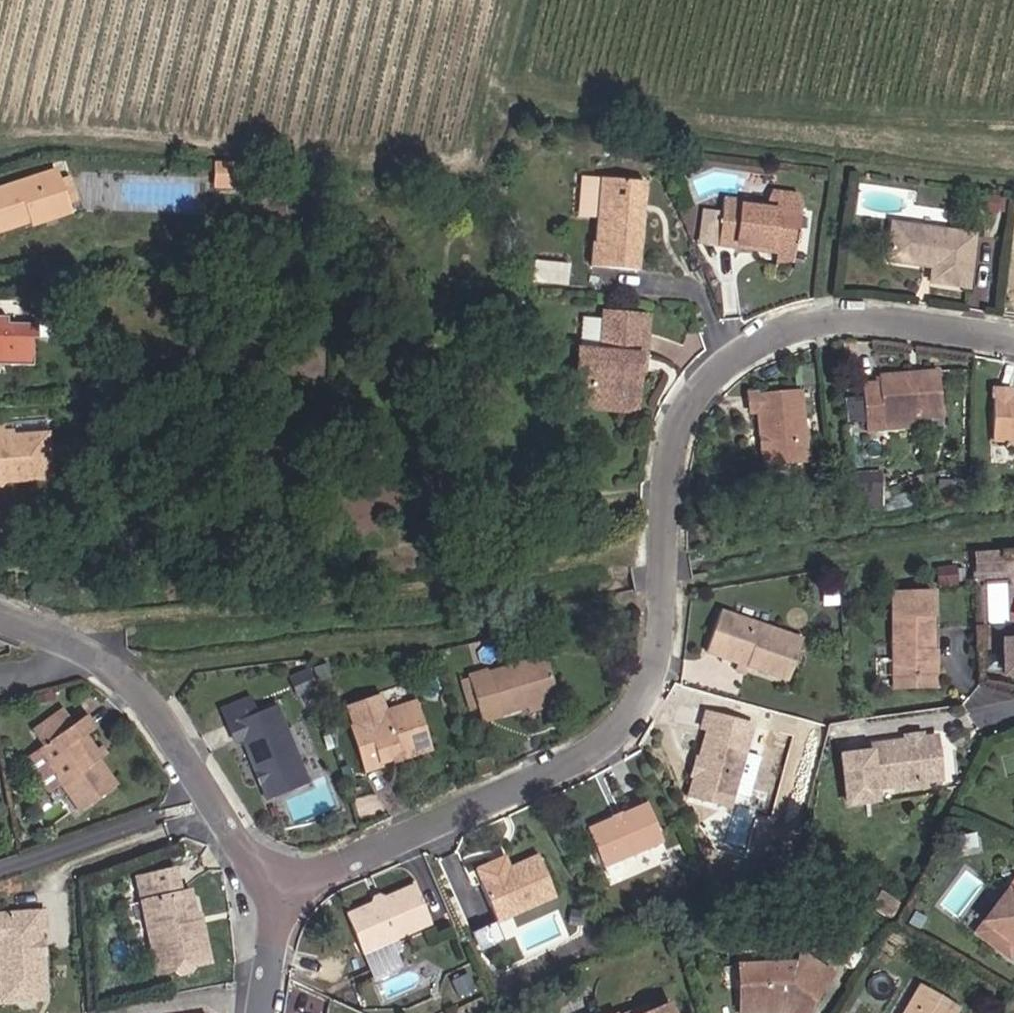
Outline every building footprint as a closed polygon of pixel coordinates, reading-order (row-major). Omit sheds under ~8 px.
[(32,218),(66,207),(54,173),(0,191),(0,229),(32,218)] [(582,177),(579,217),(597,219),(601,179),(582,177)] [(646,183),(601,179),(597,219),(595,243),(591,243),(589,267),(638,272),(646,183)] [(794,250),(795,241),(796,230),(799,211),(801,194),(774,191),(767,207),(740,203),(723,201),(719,240),(734,243),(766,247),(767,244),(777,245),(777,248),(794,250)] [(33,224),(67,213),(66,207),(32,218),(33,224)] [(925,260),(933,261),(932,267),(931,283),(967,287),(973,234),(893,224),(887,261),(924,266),(925,260)] [(775,262),(793,259),(794,250),(777,248),(775,262)] [(634,372),(635,357),(642,358),(645,320),(605,316),(604,320),(601,355),(587,354),(583,399),(631,403),(634,372)] [(32,364),(32,337),(37,337),(37,324),(7,323),(8,318),(0,317),(0,363),(32,364)] [(604,320),(583,318),(580,353),(587,354),(601,355),(604,320)] [(573,409),(630,414),(631,403),(583,399),(587,354),(580,353),(578,353),(573,409)] [(882,431),(881,423),(918,420),(939,419),(936,375),(878,380),(878,383),(861,385),(865,432),(882,431)] [(759,468),(804,464),(797,391),(746,396),(748,414),(754,413),(759,468)] [(989,442),(1013,443),(1013,401),(1008,401),(1009,393),(991,393),(989,442)] [(846,398),(847,422),(863,421),(862,397),(846,398)] [(882,431),(918,428),(918,420),(881,423),(882,431)] [(5,429),(0,429),(0,489),(6,480),(50,477),(48,436),(18,438),(12,439),(12,433),(5,434),(5,429)] [(879,495),(878,473),(861,474),(862,496),(879,495)] [(464,479),(455,479),(438,478),(436,504),(463,506),(464,479)] [(921,495),(905,497),(907,513),(924,511),(921,495)] [(997,572),(996,555),(972,557),(973,573),(997,572)] [(895,688),(933,687),(931,593),(892,594),(895,688)] [(767,622),(769,613),(740,603),(737,611),(767,622)] [(722,611),(707,653),(738,664),(749,667),(788,681),(803,639),(722,611)] [(1002,641),(1003,674),(1013,674),(1013,641),(1002,641)] [(481,723),(526,709),(557,700),(544,658),(469,680),(481,723)] [(735,671),(746,675),(749,667),(738,664),(735,671)] [(316,688),(308,670),(290,678),(298,697),(316,688)] [(894,703),(893,693),(880,694),(880,704),(894,703)] [(400,761),(432,750),(416,705),(386,716),(379,697),(348,708),(356,731),(351,733),(366,772),(381,767),(380,764),(399,757),(400,761)] [(256,714),(249,698),(221,710),(228,727),(256,714)] [(528,715),(559,705),(557,700),(526,709),(528,715)] [(115,786),(97,761),(93,754),(82,739),(93,730),(85,717),(75,724),(62,707),(33,728),(46,745),(37,751),(62,787),(80,812),(115,786)] [(259,772),(265,784),(261,786),(268,801),(307,783),(274,707),(228,727),(235,743),(241,741),(255,773),(259,772)] [(699,776),(695,779),(694,779),(689,796),(734,807),(755,725),(705,712),(701,729),(706,731),(698,762),(699,762),(702,764),(699,776)] [(923,735),(904,737),(904,742),(911,744),(919,743),(924,740),(923,735)] [(919,743),(911,744),(904,742),(871,746),(871,749),(854,751),(860,800),(877,798),(876,788),(942,780),(937,738),(924,740),(919,743)] [(106,755),(101,749),(93,754),(97,761),(106,755)] [(51,795),(62,787),(37,751),(26,760),(51,795)] [(696,761),(692,778),(694,779),(695,779),(699,776),(702,764),(699,762),(698,762),(696,761)] [(261,786),(265,784),(259,772),(255,773),(261,786)] [(664,842),(647,803),(588,830),(605,868),(623,860),(664,842)] [(4,833),(7,848),(18,846),(15,831),(4,833)] [(504,861),(476,875),(498,922),(555,896),(538,860),(509,872),(504,861)] [(628,871),(623,860),(605,868),(610,879),(619,882),(625,880),(628,871)] [(182,975),(184,970),(200,966),(192,929),(187,930),(185,920),(182,905),(177,902),(171,898),(166,874),(129,882),(133,901),(139,905),(143,921),(138,928),(149,977),(154,976),(168,973),(172,977),(182,975)] [(976,933),(1010,958),(1013,953),(1013,880),(976,933)] [(347,917),(364,955),(431,925),(414,887),(347,917)] [(180,898),(179,897),(171,898),(177,902),(182,905),(180,898)] [(44,996),(41,953),(37,953),(37,946),(40,941),(40,931),(46,930),(44,911),(0,914),(0,987),(1,999),(44,996)] [(480,953),(507,941),(498,922),(472,934),(480,953)] [(46,952),(45,942),(40,941),(37,946),(37,953),(41,953),(46,952)] [(830,975),(795,954),(796,963),(798,980),(803,980),(820,990),(830,975)] [(798,980),(796,963),(739,966),(739,1012),(740,1012),(780,1011),(782,1012),(805,1012),(820,990),(803,980),(798,980)] [(920,985),(903,1012),(953,1012),(957,1006),(920,985)]
